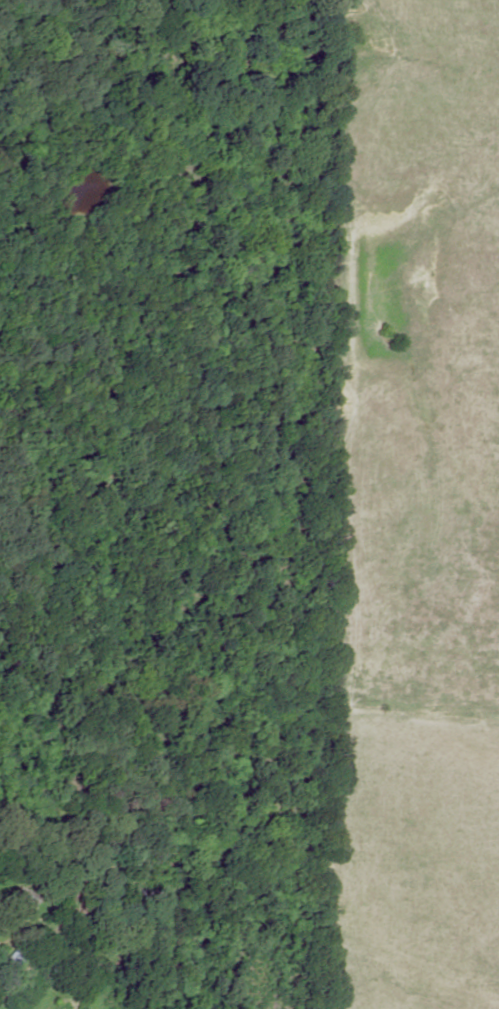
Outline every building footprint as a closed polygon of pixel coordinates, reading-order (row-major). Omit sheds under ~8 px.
[(10,896),(29,905),(33,896),(14,888),(10,896)] [(13,970),(26,954),(14,944),(1,960),(13,970)]
